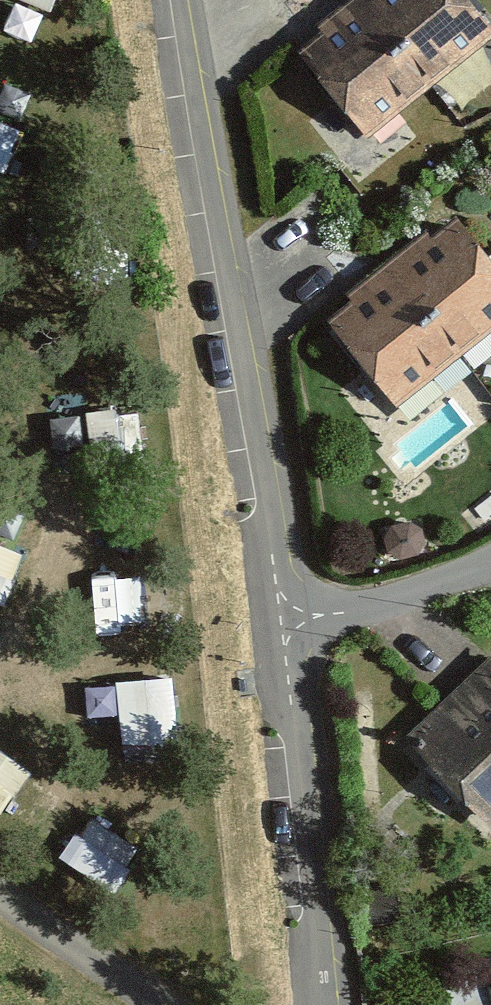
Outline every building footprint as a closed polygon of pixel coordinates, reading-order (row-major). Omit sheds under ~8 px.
[(358,0),(349,0),(317,26),(324,34),(301,53),(368,134),(428,85),(358,0)] [(468,0),(358,0),(428,85),(490,33),(490,27),(468,0)] [(388,263),(458,354),(490,328),(490,262),(456,217),(431,237),(428,233),(388,263)] [(329,316),(395,402),(458,354),(388,263),(348,294),(352,298),(329,316)] [(11,597),(25,542),(0,536),(0,594),(11,597)] [(101,630),(126,628),(122,582),(98,584),(101,630)] [(408,733),(486,817),(490,813),(490,656),(408,733)] [(89,675),(89,710),(123,709),(124,744),(182,743),(181,673),(89,675)] [(115,869),(133,833),(91,813),(74,849),(115,869)]
